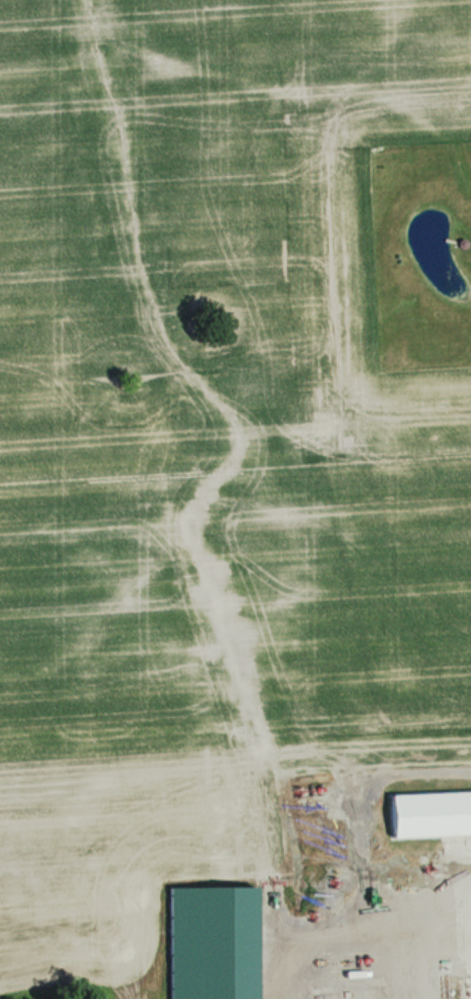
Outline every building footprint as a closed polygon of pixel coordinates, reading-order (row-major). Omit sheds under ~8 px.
[(470,835),(470,792),(390,794),(391,837),(470,835)]
